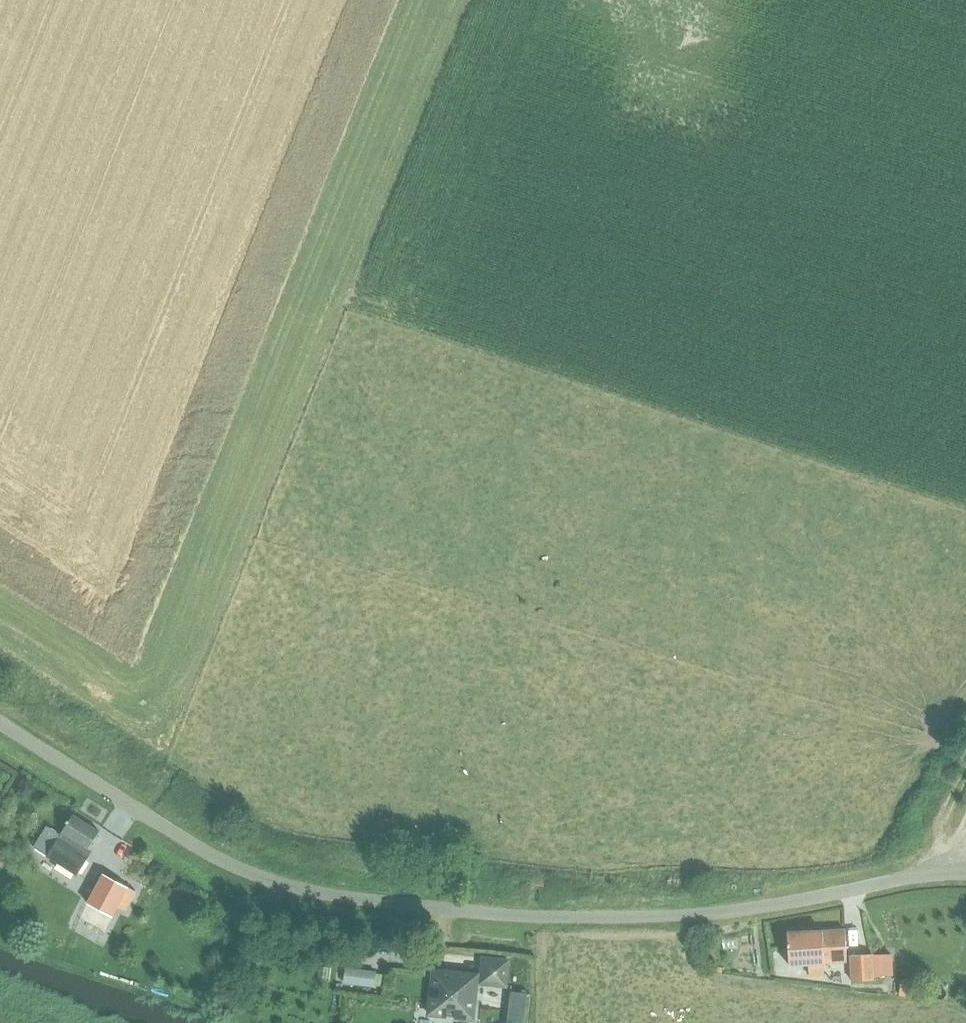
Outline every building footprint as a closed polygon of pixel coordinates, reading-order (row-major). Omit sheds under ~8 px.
[(69,823),(59,840),(48,856),(78,875),(89,858),(85,855),(89,849),(90,849),(101,832),(75,815),(71,821),(69,820),(68,822),(69,823)] [(105,935),(128,889),(103,875),(79,921),(105,935)] [(788,936),(789,956),(789,969),(847,966),(846,933),(788,936)] [(893,957),(873,958),(851,959),(852,985),(874,983),(895,983),(893,957)] [(481,975),(434,970),(429,1014),(473,1019),(477,982),(506,985),(508,960),(483,958),(481,975)] [(344,967),(343,983),(373,986),(375,971),(344,967)] [(506,1022),(526,1022),(529,993),(510,991),(506,1022)]
